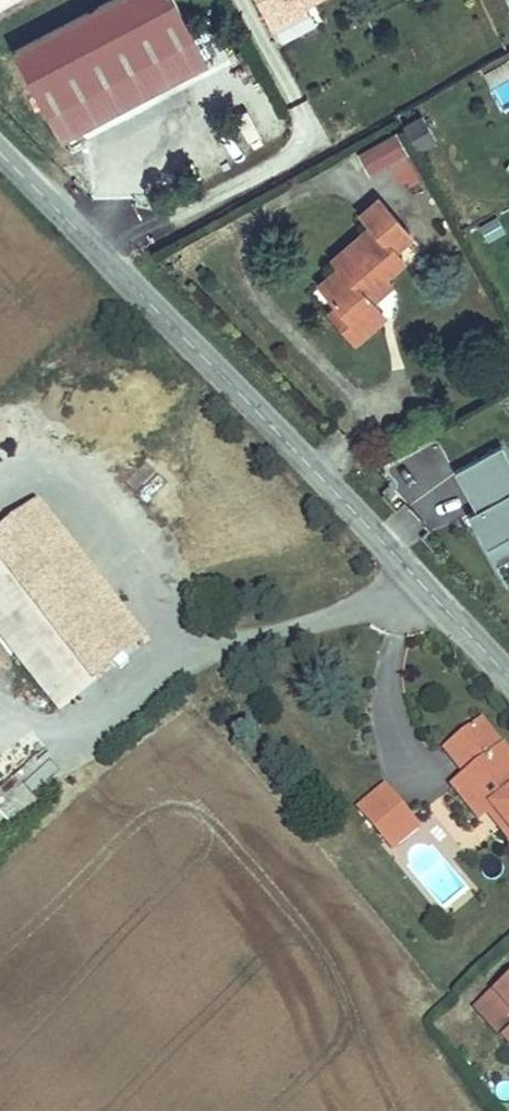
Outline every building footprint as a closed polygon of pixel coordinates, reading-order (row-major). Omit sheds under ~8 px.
[(0,9),(0,42),(28,100),(173,32),(158,0),(20,0),(0,9)] [(402,125),(414,153),(435,144),(423,116),(402,125)] [(402,191),(420,180),(394,132),(355,154),(369,178),(388,167),(402,191)] [(306,245),(285,263),(301,282),(314,296),(336,278),(330,271),(350,254),(368,238),(360,228),(376,214),(345,176),(328,191),(338,203),(299,237),(306,245)] [(330,271),(336,278),(355,262),(350,254),(330,271)] [(348,292),(336,278),(314,296),(301,282),(294,288),(319,317),(348,292)] [(507,464),(492,470),(487,457),(474,463),(458,425),(411,444),(427,482),(434,499),(426,502),(440,536),(460,527),(453,510),(492,494),(508,534),(508,469),(507,464)] [(434,499),(427,482),(419,486),(426,502),(434,499)] [(455,515),(494,498),(492,494),(453,510),(455,515)] [(36,505),(0,532),(0,632),(57,707),(141,642),(36,505)] [(503,747),(485,724),(448,753),(466,777),(450,789),(475,820),(489,809),(508,834),(508,755),(503,747)] [(416,830),(381,791),(358,812),(393,851),(416,830)] [(500,987),(496,986),(478,1000),(508,1038),(508,980),(500,987)]
